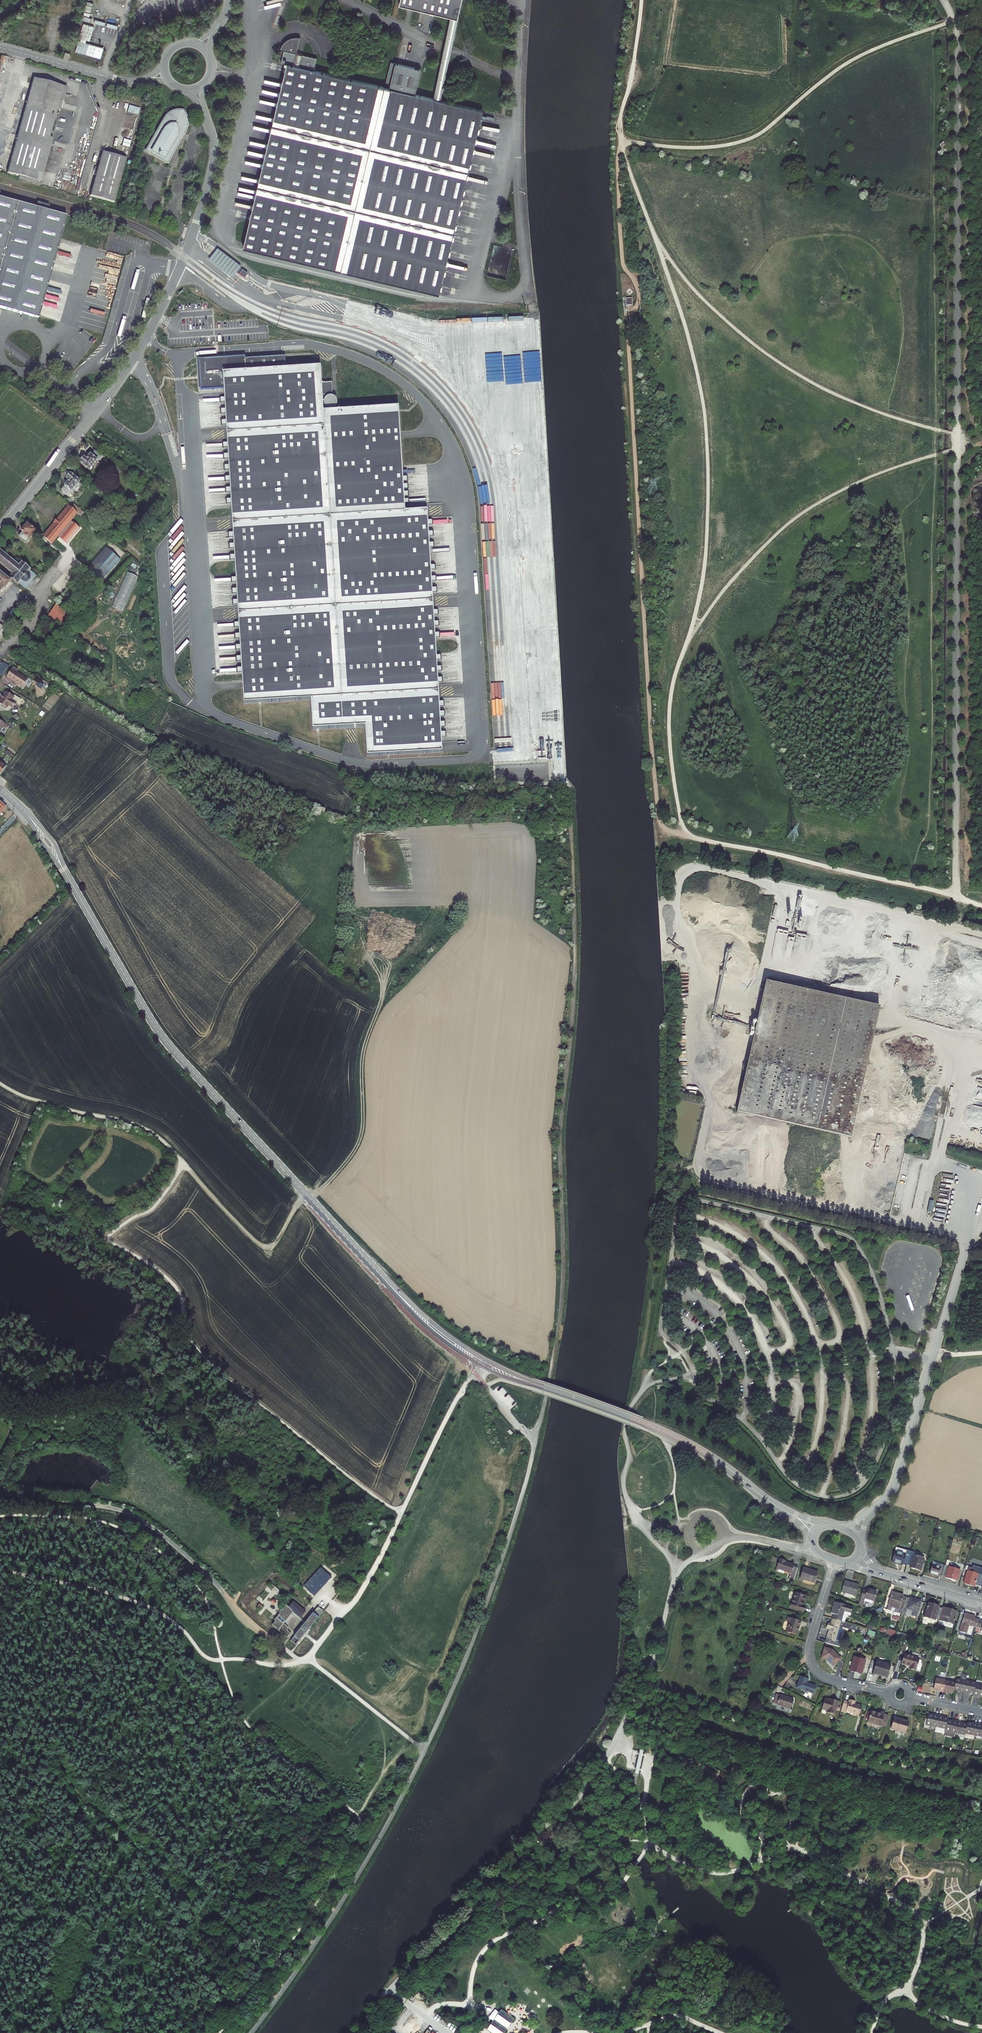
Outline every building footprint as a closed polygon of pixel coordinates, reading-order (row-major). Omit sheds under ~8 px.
[(452,18),(458,20),(463,0),(401,0),(399,5),(452,18)] [(80,13),(76,25),(82,27),(87,16),(80,13)] [(444,48),(431,98),(437,100),(451,51),(458,20),(452,18),(444,48)] [(483,110),(437,100),(431,98),(416,94),(421,69),(391,62),(385,87),(314,70),(317,58),(302,54),(299,67),(293,65),(296,53),(300,37),(298,37),(295,37),(291,37),(288,39),(285,41),(283,43),(282,44),(281,47),(280,49),(284,50),(281,62),(288,64),(244,247),(256,250),(271,253),(285,257),(300,260),(314,264),(329,267),(354,273),(369,277),(383,280),(398,284),(412,287),(427,291),(439,294),(483,110)] [(73,51),(101,59),(104,48),(76,40),(73,51)] [(299,67),(302,54),(296,53),(293,65),(299,67)] [(63,87),(33,78),(7,173),(19,176),(37,181),(63,87)] [(183,115),(181,113),(178,112),(175,112),(171,114),(169,116),(168,119),(165,117),(146,150),(167,162),(179,141),(175,139),(179,131),(180,132),(184,124),(185,122),(185,118),(183,115)] [(126,159),(102,152),(90,196),(114,202),(126,159)] [(38,318),(66,216),(47,211),(35,208),(0,198),(0,308),(38,318)] [(37,202),(35,208),(47,211),(49,205),(37,202)] [(269,259),(271,253),(256,250),(255,256),(269,259)] [(299,266),(300,260),(285,257),(284,262),(299,266)] [(328,273),(329,267),(314,264),(313,269),(328,273)] [(367,282),(369,277),(354,273),(352,279),(367,282)] [(397,289),(398,284),(383,280),(382,286),(397,289)] [(426,296),(427,291),(412,287),(411,293),(426,296)] [(245,357),(199,359),(200,390),(224,388),(244,703),(310,698),(313,730),(365,726),(367,756),(442,751),(427,512),(404,512),(399,408),(324,413),(323,401),(331,400),(331,397),(331,396),(333,396),(332,383),(322,383),(321,367),(286,370),(285,357),(245,359),(245,357)] [(84,458),(80,463),(89,470),(93,465),(96,468),(100,463),(97,461),(101,456),(94,451),(86,460),(84,458)] [(72,491),(80,482),(71,474),(67,480),(69,482),(62,491),(69,496),(72,491)] [(163,506),(166,501),(161,497),(157,501),(163,506)] [(68,507),(43,537),(51,544),(59,534),(62,536),(64,533),(65,533),(77,520),(80,523),(83,520),(68,507)] [(35,533),(36,531),(28,524),(22,531),(22,532),(19,536),(19,538),(25,543),(27,542),(29,539),(35,533)] [(105,547),(87,569),(102,581),(120,559),(105,547)] [(21,562),(19,565),(16,563),(16,562),(15,562),(13,560),(12,559),(12,560),(9,557),(10,557),(9,556),(9,557),(6,555),(6,554),(5,554),(2,552),(3,551),(2,551),(0,550),(0,564),(2,565),(1,566),(2,566),(5,568),(5,569),(6,569),(8,571),(9,572),(9,571),(12,574),(10,577),(9,576),(8,577),(9,577),(9,578),(10,578),(12,579),(11,580),(12,580),(14,582),(15,583),(15,582),(17,584),(17,585),(18,584),(18,585),(19,584),(18,584),(19,583),(26,589),(27,588),(30,590),(34,584),(32,582),(37,576),(34,574),(36,573),(34,572),(33,573),(29,570),(30,570),(31,569),(30,569),(31,568),(30,568),(28,567),(28,566),(27,566),(25,564),(25,563),(24,564),(22,562),(23,562),(22,561),(22,562),(21,561),(21,562)] [(4,589),(5,590),(11,583),(0,574),(0,594),(4,589)] [(37,576),(32,582),(34,584),(35,585),(40,579),(37,576)] [(48,615),(62,624),(69,613),(55,604),(48,615)] [(0,665),(0,675),(2,676),(9,666),(2,662),(0,665)] [(10,673),(6,679),(10,682),(11,680),(23,687),(28,679),(16,672),(18,670),(13,667),(10,673)] [(0,701),(0,704),(7,708),(9,705),(14,709),(14,708),(17,704),(12,700),(14,697),(9,694),(6,692),(0,701)] [(20,701),(20,699),(15,696),(14,697),(12,700),(17,704),(14,708),(15,709),(20,701)] [(744,1028),(782,1039),(795,992),(766,986),(760,1010),(749,1007),(744,1028)] [(757,1145),(786,1038),(787,1035),(798,993),(795,992),(782,1039),(770,1083),(753,1144),(757,1145)] [(879,1011),(798,993),(787,1035),(869,1057),(879,1011)] [(734,1073),(770,1083),(782,1039),(744,1028),(734,1073)] [(869,1057),(787,1035),(786,1038),(868,1060),(869,1057)] [(868,1060),(786,1038),(757,1145),(845,1165),(868,1060)] [(719,1136),(753,1144),(770,1083),(734,1073),(719,1136)] [(31,1189),(27,1195),(35,1200),(39,1194),(31,1189)] [(953,1542),(950,1551),(958,1554),(961,1545),(953,1542)] [(903,1563),(906,1564),(910,1551),(896,1547),(892,1561),(896,1562),(902,1564),(903,1563)] [(915,1552),(910,1550),(910,1551),(906,1564),(911,1565),(910,1566),(915,1568),(921,1570),(924,1558),(914,1555),(915,1552)] [(797,1573),(800,1565),(788,1561),(786,1561),(787,1559),(781,1558),(778,1567),(797,1573)] [(934,1559),(930,1573),(935,1574),(939,1575),(939,1574),(943,1575),(946,1565),(942,1564),(943,1561),(934,1559)] [(960,1569),(946,1565),(943,1575),(946,1576),(946,1577),(951,1579),(956,1580),(960,1569)] [(810,1568),(804,1566),(801,1577),(816,1582),(819,1571),(810,1568)] [(323,1570),(306,1589),(314,1596),(331,1578),(323,1570)] [(981,1575),(981,1574),(968,1570),(964,1583),(969,1585),(974,1586),(975,1584),(978,1585),(981,1575)] [(849,1581),(845,1580),(841,1591),(845,1593),(855,1595),(859,1584),(855,1583),(855,1584),(852,1583),(848,1582),(849,1581)] [(862,1591),(858,1604),(862,1606),(864,1601),(872,1604),(873,1601),(874,1601),(876,1591),(873,1590),(867,1589),(866,1592),(862,1591)] [(796,1592),(792,1606),(805,1610),(806,1606),(804,1605),(807,1595),(796,1592)] [(901,1614),(906,1598),(903,1597),(903,1595),(896,1593),(892,1592),(887,1610),(901,1614)] [(901,1614),(901,1616),(903,1617),(904,1615),(912,1617),(912,1616),(916,1617),(921,1600),(914,1598),(910,1597),(910,1599),(906,1598),(901,1614)] [(294,1613),(300,1618),(306,1612),(293,1601),(289,1607),(286,1605),(282,1610),(281,1609),(279,1612),(280,1613),(274,1620),(276,1621),(272,1625),(287,1638),(289,1636),(291,1633),(287,1629),(288,1628),(286,1625),(284,1623),(293,1611),(294,1613)] [(832,1619),(841,1622),(844,1611),(852,1613),(853,1609),(846,1607),(846,1606),(834,1603),(831,1614),(834,1615),(832,1619)] [(932,1604),(928,1603),(925,1616),(938,1621),(942,1609),(938,1608),(939,1606),(932,1604)] [(318,1607),(314,1611),(319,1616),(323,1611),(318,1607)] [(946,1610),(942,1609),(938,1621),(953,1625),(957,1611),(950,1609),(946,1608),(946,1610)] [(313,1613),(305,1622),(311,1627),(318,1617),(313,1613)] [(968,1626),(975,1628),(977,1620),(974,1620),(975,1618),(970,1617),(964,1615),(959,1633),(966,1635),(968,1626)] [(802,1620),(790,1617),(788,1621),(791,1622),(788,1631),(799,1634),(802,1620)] [(841,1622),(832,1619),(831,1625),(828,1624),(827,1629),(829,1630),(827,1638),(835,1640),(839,1627),(842,1628),(844,1623),(841,1622)] [(305,1622),(290,1641),(295,1645),(311,1627),(305,1622)] [(910,1641),(911,1636),(887,1629),(886,1633),(910,1641)] [(833,1651),(825,1649),(822,1658),(829,1660),(831,1662),(830,1663),(834,1666),(841,1659),(833,1651)] [(918,1660),(904,1656),(902,1665),(910,1667),(909,1669),(915,1671),(915,1670),(919,1671),(922,1661),(918,1660)] [(865,1661),(854,1658),(850,1671),(861,1675),(865,1661)] [(890,1666),(876,1662),(873,1674),(887,1678),(890,1666)] [(809,1678),(801,1675),(797,1687),(813,1692),(816,1684),(808,1681),(809,1678)] [(936,1678),(934,1688),(939,1689),(939,1690),(948,1693),(949,1691),(954,1692),(955,1688),(960,1689),(960,1691),(969,1693),(969,1692),(974,1693),(974,1695),(979,1696),(979,1695),(981,1696),(981,1685),(976,1684),(976,1683),(957,1679),(956,1682),(936,1678)] [(794,1699),(777,1693),(774,1702),(787,1706),(786,1709),(790,1710),(791,1708),(794,1699)] [(839,1700),(831,1698),(830,1699),(825,1698),(822,1708),(827,1709),(827,1711),(835,1714),(839,1700)] [(850,1701),(844,1700),(841,1711),(846,1712),(847,1710),(860,1714),(862,1705),(855,1703),(856,1701),(850,1699),(850,1701)] [(868,1721),(881,1725),(885,1713),(885,1712),(881,1711),(880,1713),(871,1710),(868,1721)] [(889,1715),(885,1713),(881,1725),(886,1727),(889,1715)] [(928,1716),(926,1726),(946,1730),(944,1736),(954,1738),(955,1734),(965,1736),(965,1734),(981,1738),(981,1727),(981,1726),(972,1724),(972,1725),(968,1724),(967,1726),(962,1725),(962,1723),(953,1722),(952,1723),(947,1722),(948,1720),(943,1719),(943,1717),(933,1715),(933,1717),(928,1716)] [(891,1728),(900,1731),(903,1719),(895,1716),(891,1728)] [(909,1721),(903,1719),(900,1731),(905,1732),(909,1721)] [(516,2025),(503,2016),(491,2032),(510,2032),(516,2025)]
